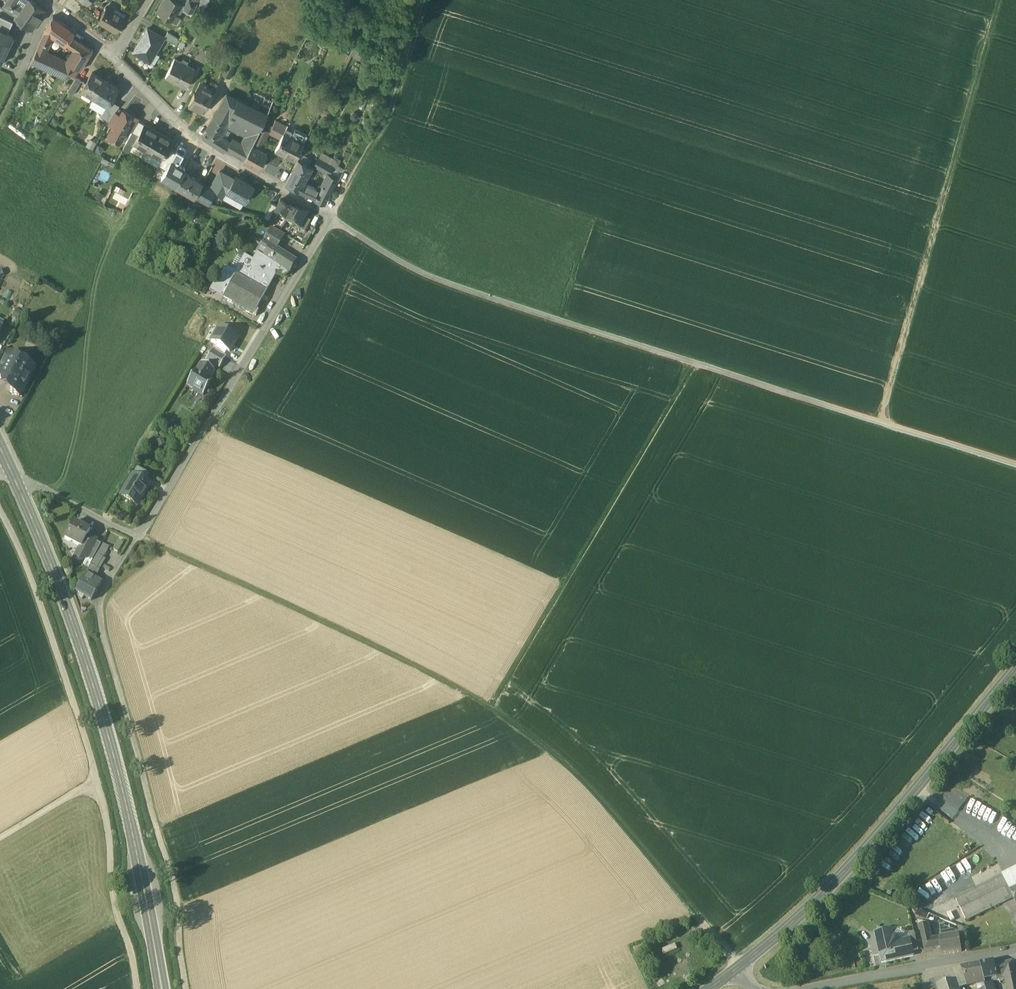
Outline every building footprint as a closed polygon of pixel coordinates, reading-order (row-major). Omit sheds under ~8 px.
[(10,0),(8,0),(3,8),(10,13),(11,14),(18,17),(23,11),(17,4),(16,4),(10,0)] [(176,0),(165,0),(158,11),(173,20),(182,3),(176,0)] [(194,11),(198,3),(192,0),(187,0),(184,6),(194,11)] [(46,12),(31,1),(23,11),(18,17),(32,28),(34,30),(46,12)] [(124,17),(108,7),(99,21),(115,31),(124,17)] [(7,34),(13,22),(0,16),(0,31),(7,34)] [(75,32),(55,18),(44,32),(43,35),(50,39),(52,34),(68,46),(73,37),(72,36),(75,32)] [(148,29),(134,53),(150,62),(164,38),(148,29)] [(13,37),(7,34),(0,31),(0,65),(13,37)] [(164,38),(176,45),(180,39),(168,32),(164,38)] [(50,39),(43,35),(38,48),(45,51),(50,39)] [(92,50),(73,37),(68,46),(75,50),(68,62),(67,62),(71,64),(82,69),(92,50)] [(176,45),(177,46),(182,49),(185,43),(180,40),(176,45)] [(45,51),(38,48),(32,62),(65,77),(71,64),(67,62),(68,62),(45,51)] [(195,69),(175,59),(166,78),(186,87),(195,69)] [(229,61),(223,73),(230,77),(236,64),(229,61)] [(105,80),(92,73),(81,91),(94,98),(105,80)] [(76,77),(67,93),(72,96),(82,81),(76,77)] [(118,88),(105,80),(94,98),(107,106),(110,100),(118,88)] [(214,92),(201,86),(197,94),(194,93),(189,105),(203,112),(209,100),(210,101),(214,92)] [(29,91),(22,88),(18,97),(25,100),(29,91)] [(238,100),(227,94),(214,118),(225,125),(230,115),(238,100)] [(263,104),(250,97),(246,105),(259,111),(263,104)] [(273,103),(265,99),(263,104),(259,111),(266,115),(273,103)] [(107,106),(106,107),(100,116),(109,121),(112,116),(120,106),(110,100),(107,106)] [(246,105),(238,100),(230,115),(250,126),(259,130),(260,128),(266,115),(259,111),(246,105)] [(133,116),(123,111),(121,115),(119,119),(117,119),(114,125),(114,126),(113,127),(109,136),(115,139),(117,137),(121,140),(127,129),(132,132),(140,118),(134,115),(133,116)] [(121,115),(115,112),(109,125),(113,127),(114,126),(114,125),(117,119),(119,119),(121,115)] [(225,125),(214,118),(207,130),(208,130),(218,136),(225,125)] [(287,127),(275,122),(271,130),(277,132),(276,136),(281,138),(284,132),(287,127)] [(159,133),(145,125),(139,135),(134,144),(148,152),(159,133)] [(307,135),(288,125),(287,127),(284,132),(304,142),(307,135)] [(250,126),(241,147),(249,151),(252,145),(259,130),(250,126)] [(259,130),(252,145),(260,150),(265,139),(264,138),(267,131),(260,128),(259,130)] [(218,136),(208,130),(203,137),(225,152),(227,148),(229,143),(218,136)] [(139,135),(132,132),(126,144),(133,147),(134,144),(139,135)] [(304,142),(284,132),(281,138),(278,144),(276,150),(283,154),(295,159),(304,142)] [(173,142),(159,133),(148,152),(162,160),(163,160),(167,152),(173,142)] [(241,147),(231,141),(229,143),(227,148),(245,158),(249,151),(241,147)] [(260,150),(252,145),(249,151),(245,158),(244,161),(259,169),(267,153),(260,150)] [(174,156),(173,158),(176,159),(178,160),(186,149),(180,146),(174,156)] [(283,154),(276,150),(270,162),(278,166),(283,154)] [(174,156),(167,152),(163,160),(162,160),(160,163),(168,168),(171,162),(173,158),(174,156)] [(322,153),(318,159),(333,167),(330,171),(334,173),(332,177),(339,181),(345,169),(339,166),(340,163),(322,153)] [(333,167),(318,159),(315,166),(329,174),(330,171),(333,167)] [(311,167),(298,160),(285,184),(298,191),(311,167)] [(182,162),(175,174),(180,177),(187,165),(182,162)] [(175,174),(167,170),(159,182),(172,190),(180,177),(175,174)] [(234,179),(220,171),(210,189),(214,192),(214,193),(224,198),(227,192),(235,179),(234,179)] [(203,183),(183,172),(175,185),(195,197),(203,183)] [(332,177),(328,175),(319,191),(327,195),(336,179),(332,177)] [(253,187),(235,177),(234,179),(235,179),(227,192),(245,202),(253,187)] [(210,189),(202,185),(203,183),(195,197),(207,204),(207,205),(214,193),(214,192),(210,189)] [(319,191),(307,184),(303,193),(323,203),(327,195),(319,191)] [(294,207),(280,199),(277,205),(271,215),(272,215),(286,223),(294,207)] [(272,202),(263,218),(269,221),(272,215),(271,215),(277,205),(272,202)] [(308,215),(294,207),(286,223),(300,230),(305,220),(308,215)] [(311,223),(305,220),(300,230),(305,233),(311,223)] [(273,229),(261,249),(257,255),(288,275),(294,263),(276,250),(284,236),(273,229)] [(288,275),(257,255),(254,260),(245,255),(232,273),(235,275),(267,293),(275,277),(284,278),(285,277),(287,277),(288,276),(288,275)] [(267,293),(235,275),(224,295),(222,298),(254,315),(267,293)] [(211,342),(216,345),(226,351),(230,353),(238,338),(220,328),(211,342)] [(213,350),(223,356),(226,351),(216,345),(213,350)] [(213,350),(212,350),(206,361),(219,369),(226,357),(223,356),(213,350)] [(8,355),(0,370),(0,378),(7,382),(6,384),(9,387),(7,391),(19,398),(33,372),(28,370),(28,366),(22,363),(21,365),(15,363),(15,359),(8,355)] [(215,371),(202,363),(196,372),(195,371),(187,385),(195,390),(197,386),(205,392),(212,381),(209,380),(215,371)] [(150,475),(137,468),(132,476),(133,475),(145,483),(150,475)] [(145,483),(133,475),(132,476),(125,488),(126,488),(121,496),(134,504),(138,498),(141,499),(149,485),(145,483)] [(90,531),(73,523),(65,539),(80,547),(81,547),(87,536),(90,531)] [(96,541),(87,536),(81,547),(80,547),(74,558),(79,561),(87,559),(87,557),(93,560),(96,554),(101,544),(95,542),(96,541)] [(124,544),(119,541),(114,550),(118,553),(124,544)] [(109,547),(102,543),(101,544),(96,554),(97,555),(103,558),(109,547)] [(103,558),(97,555),(91,565),(96,568),(98,568),(103,558)] [(96,568),(91,565),(86,575),(94,580),(99,570),(96,568)] [(94,580),(86,575),(75,592),(80,595),(78,598),(83,601),(84,597),(91,601),(101,584),(94,580)] [(1003,876),(1010,891),(1015,888),(1015,870),(1003,876)] [(1003,876),(956,899),(966,920),(1013,897),(1010,891),(1003,876)] [(931,940),(928,925),(920,926),(925,951),(941,948),(939,939),(931,940)] [(959,932),(941,925),(940,927),(942,938),(959,936),(959,932)] [(828,932),(839,940),(843,934),(832,926),(828,932)] [(900,942),(893,937),(891,930),(875,933),(882,962),(913,955),(912,951),(910,939),(900,942)] [(914,933),(908,934),(910,939),(912,951),(918,950),(914,933)] [(942,938),(939,939),(941,948),(942,955),(962,952),(959,936),(942,938)] [(674,945),(661,950),(664,956),(677,950),(674,945)] [(993,962),(979,965),(984,980),(985,980),(992,978),(996,977),(997,975),(994,967),(993,962)] [(994,967),(997,975),(996,977),(1006,974),(1008,985),(1015,983),(1015,975),(1014,964),(1013,964),(1013,963),(994,967)] [(979,965),(961,968),(967,986),(984,981),(984,980),(979,965)] [(984,981),(986,988),(991,988),(990,984),(993,982),(992,978),(985,980),(984,981)] [(937,986),(938,988),(959,988),(956,980),(937,986)]
